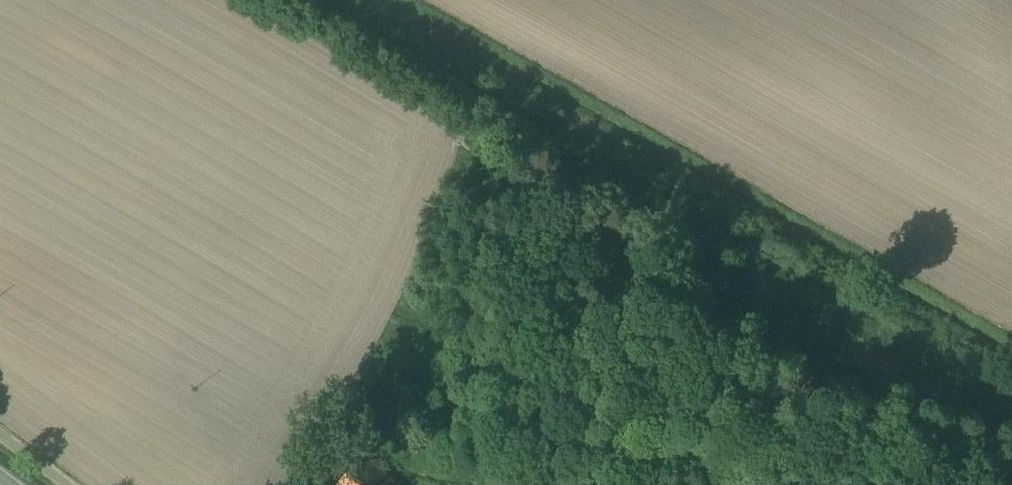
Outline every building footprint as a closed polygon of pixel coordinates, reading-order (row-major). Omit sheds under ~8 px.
[(339,484),(400,484),(366,454),(339,484)]
